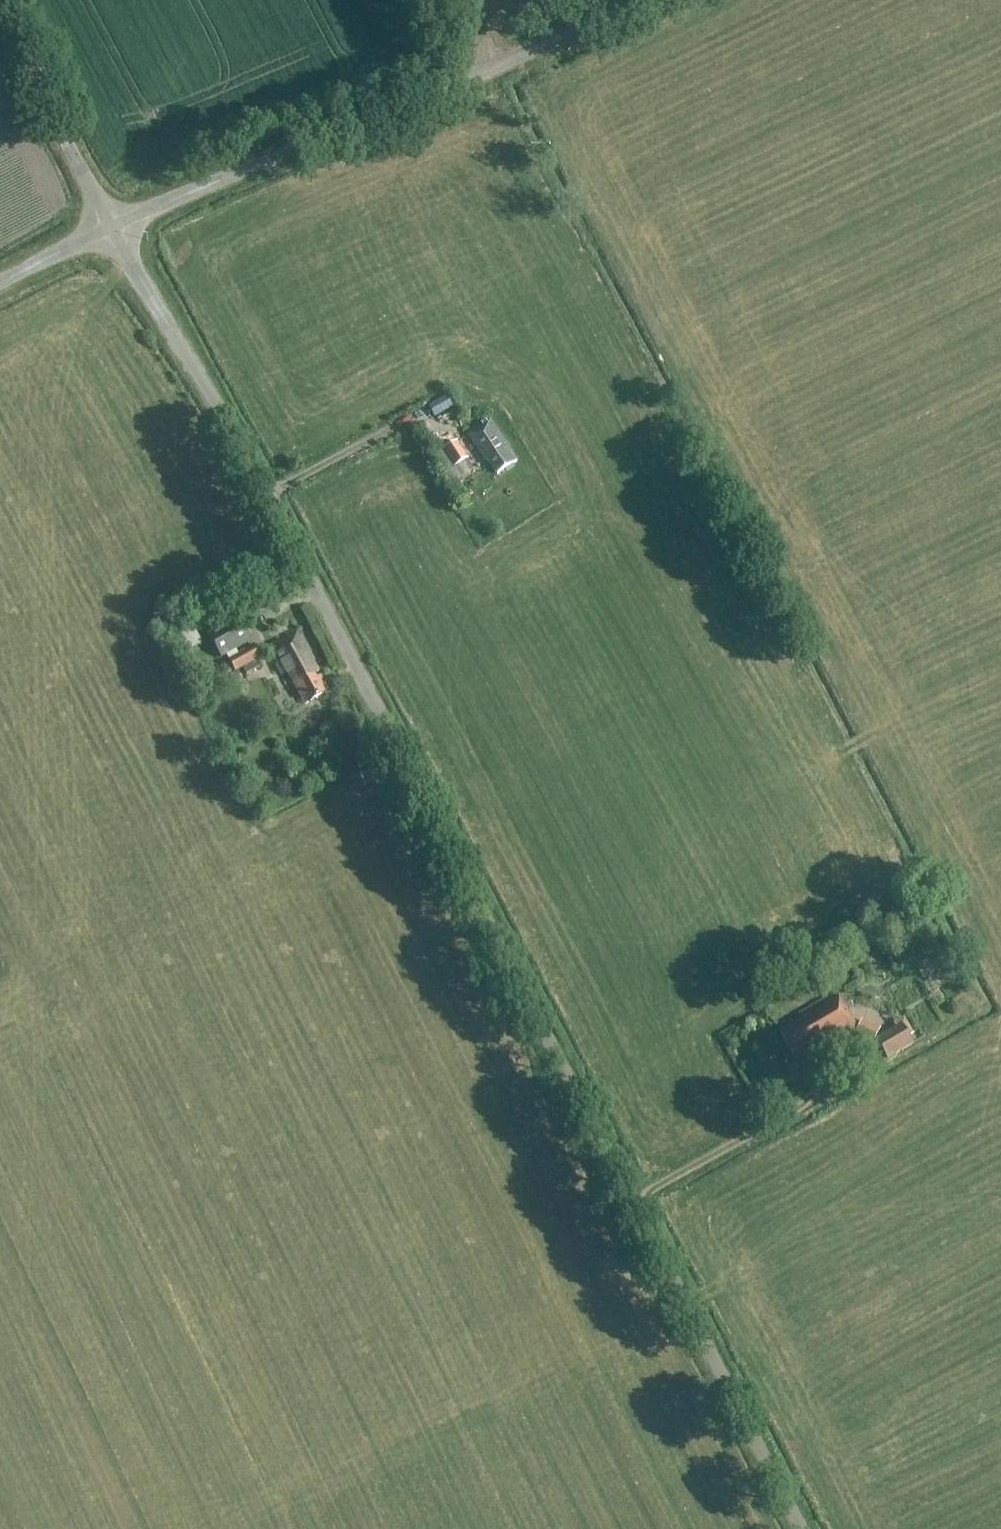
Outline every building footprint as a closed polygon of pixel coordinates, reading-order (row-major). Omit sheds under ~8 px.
[(435,418),(452,408),(447,397),(429,407),(435,418)] [(489,421),(467,436),(485,462),(488,460),(497,474),(515,461),(489,421)] [(467,459),(456,443),(442,451),(453,468),(467,459)] [(196,639),(206,636),(202,617),(191,619),(196,639)] [(238,618),(207,636),(220,659),(251,641),(238,618)] [(296,634),(272,647),(301,700),(304,706),(330,692),(321,675),(316,678),(314,674),(316,672),(296,634)] [(234,672),(260,658),(252,646),(228,660),(234,672)] [(801,1021),(779,1034),(794,1060),(831,1038),(833,1042),(853,1030),(834,996),(799,1016),(801,1021)] [(891,1025),(894,1029),(874,1040),(887,1062),(911,1047),(906,1038),(912,1035),(902,1019),(891,1025)] [(879,1029),(862,1020),(856,1032),(873,1040),(879,1029)]
